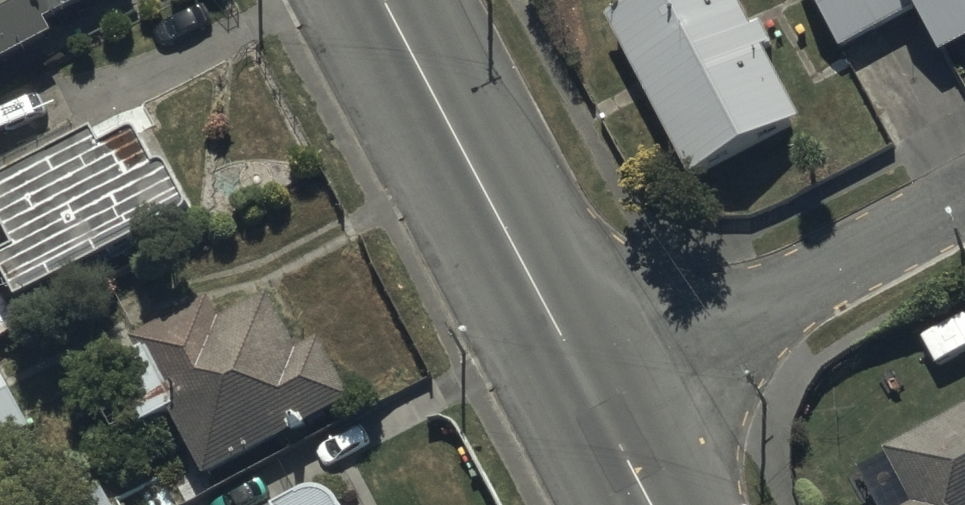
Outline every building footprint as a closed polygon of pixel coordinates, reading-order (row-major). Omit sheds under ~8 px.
[(57,33),(49,18),(83,0),(0,0),(0,63),(57,33)] [(610,15),(693,177),(804,120),(768,49),(775,45),(762,19),(753,24),(740,0),(638,0),(610,15)] [(944,53),(964,42),(964,0),(820,0),(846,48),(920,8),(944,53)] [(1,264),(21,299),(194,206),(168,158),(161,162),(142,127),(109,145),(99,128),(0,182),(0,208),(20,246),(0,257),(0,264),(1,264)] [(206,476),(211,473),(356,398),(324,337),(303,348),(274,292),(221,319),(211,299),(132,340),(138,351),(115,362),(146,424),(172,410),(206,476)] [(0,366),(0,449),(35,430),(0,366)] [(888,448),(891,453),(848,475),(863,504),(964,504),(964,409),(888,448)] [(340,496),(327,490),(309,490),(296,494),(280,503),(277,497),(264,504),(344,504),(340,496)]
